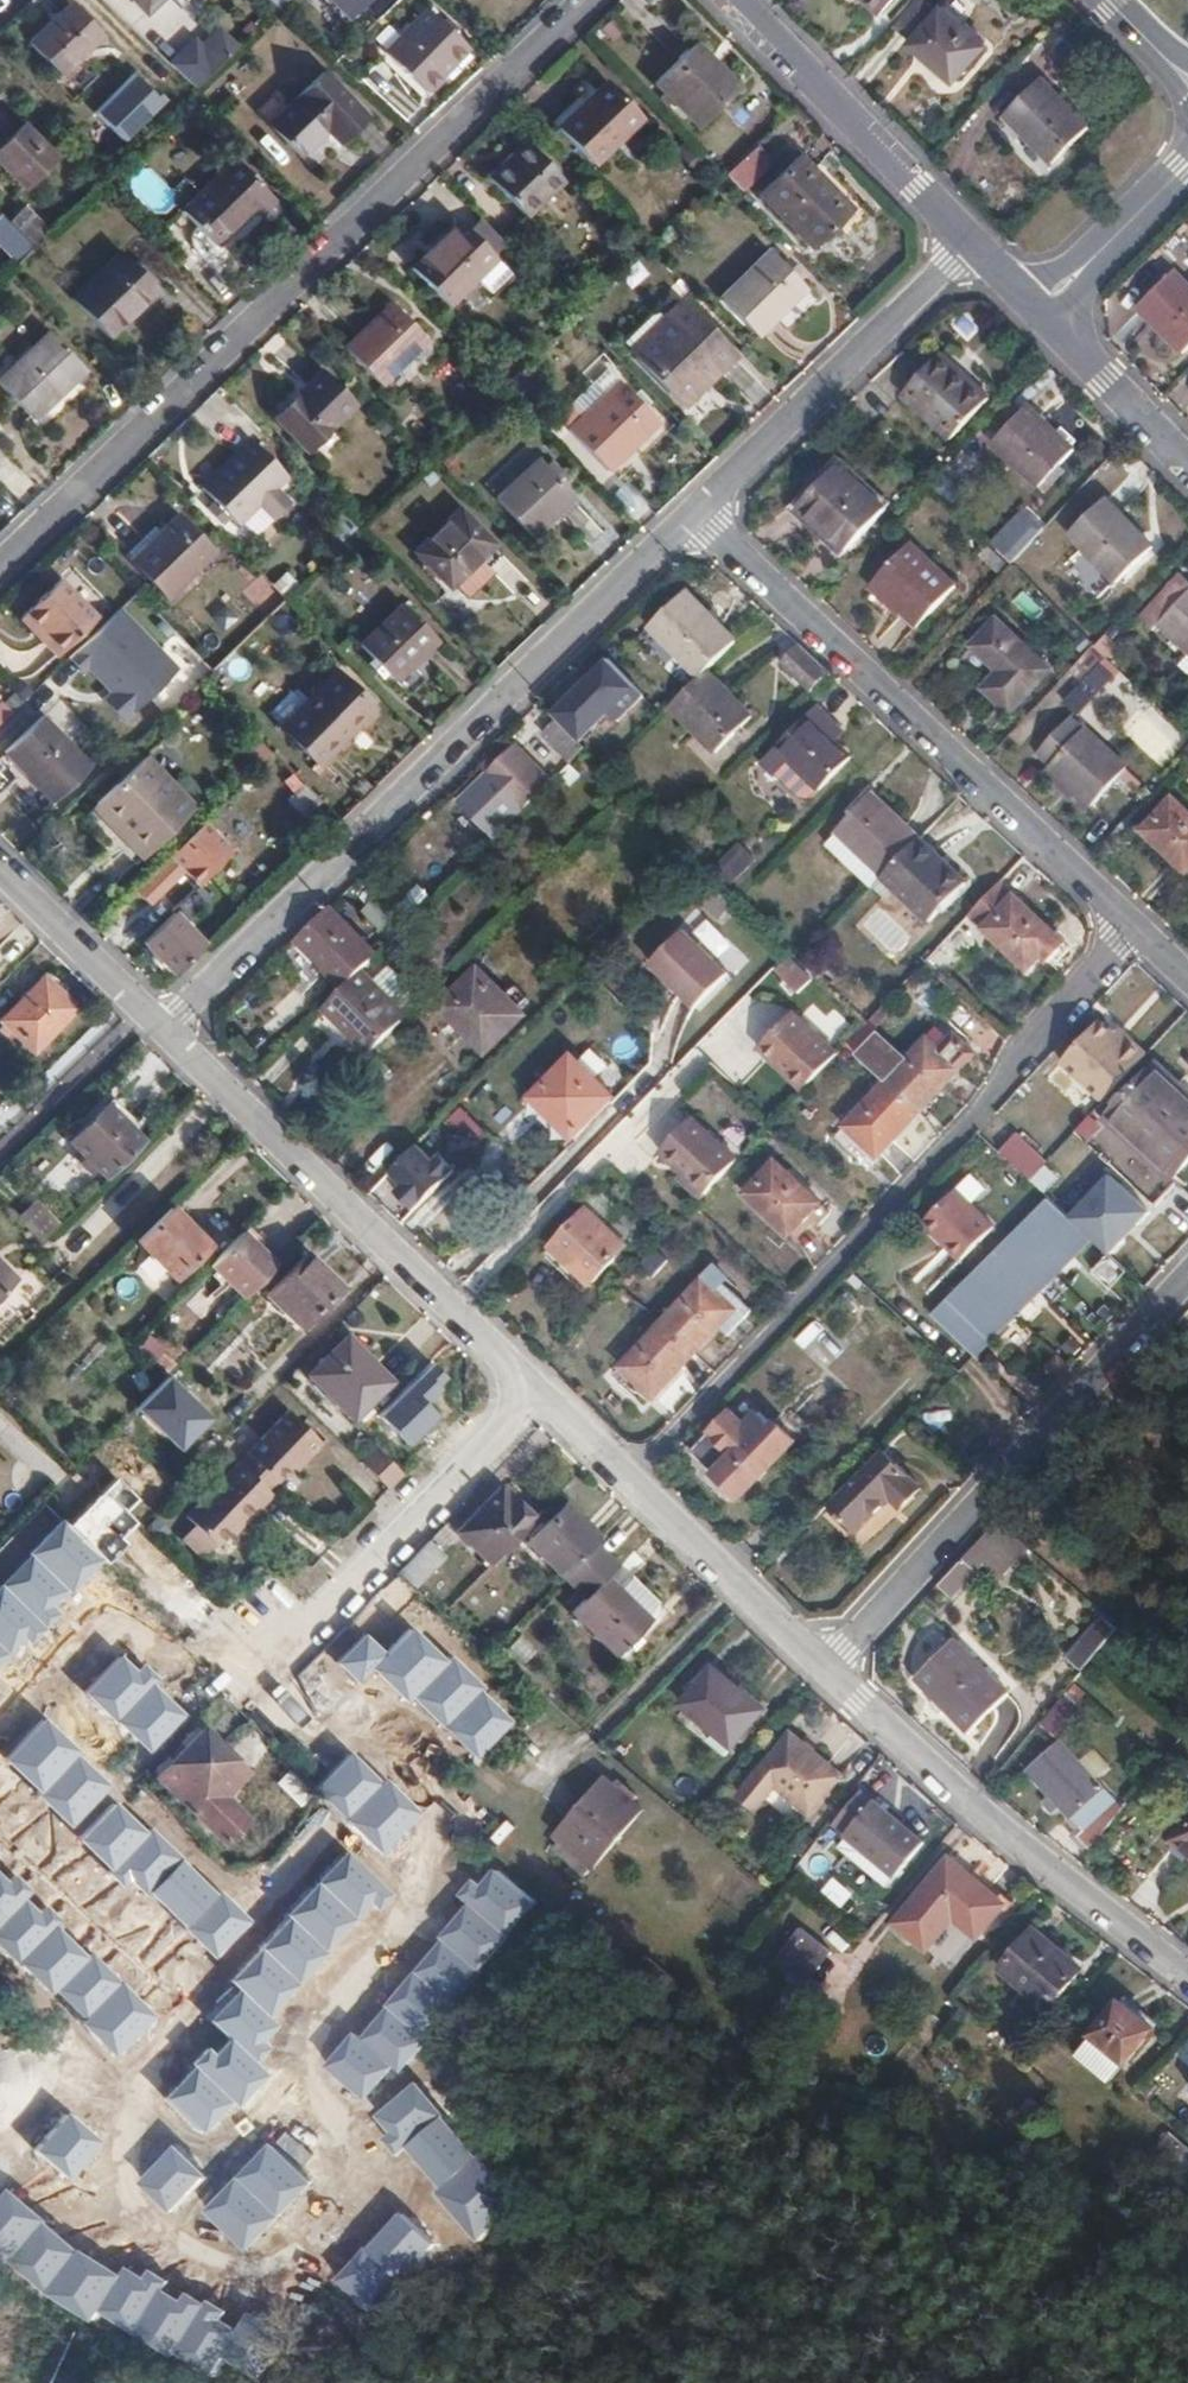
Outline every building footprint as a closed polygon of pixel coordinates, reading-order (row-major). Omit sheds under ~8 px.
[(145,12),(158,0),(133,0),(145,12)] [(278,8),(286,0),(269,0),(278,8)] [(324,22),(340,6),(335,0),(294,0),(287,7),(303,23),(314,12),(324,22)] [(363,0),(346,0),(340,6),(354,19),(368,5),(363,0)] [(880,15),(895,0),(864,0),(880,15)] [(953,81),(984,46),(940,9),(937,13),(922,0),(916,0),(894,26),(911,42),(910,44),(953,81)] [(73,3),(30,43),(61,76),(105,37),(73,3)] [(340,6),(324,22),(337,35),(354,19),(340,6)] [(428,11),(384,53),(423,93),(468,51),(428,11)] [(212,19),(172,60),(198,85),(238,43),(212,19)] [(694,44),(655,81),(697,126),(737,89),(694,44)] [(323,72),(269,124),(299,156),(326,129),(339,143),(366,117),(323,72)] [(606,82),(557,128),(591,165),(640,117),(606,82)] [(1036,84),(1000,119),(1048,166),(1084,130),(1036,84)] [(0,149),(0,161),(28,189),(59,157),(25,123),(0,149)] [(306,154),(318,164),(336,142),(324,133),(306,154)] [(525,143),(487,179),(525,218),(563,182),(525,143)] [(772,161),(755,144),(722,176),(739,193),(772,161)] [(799,157),(760,195),(811,248),(850,210),(799,157)] [(235,159),(182,211),(216,247),(270,194),(235,159)] [(0,213),(0,248),(13,260),(46,225),(23,203),(7,220),(0,213)] [(492,256),(468,232),(454,217),(430,239),(436,245),(410,269),(446,305),(448,304),(460,292),(478,274),(488,283),(504,268),(492,256)] [(504,243),(481,219),(468,232),(492,256),(504,243)] [(120,252),(70,300),(107,337),(157,290),(120,252)] [(768,252),(719,300),(755,336),(804,289),(768,252)] [(1138,308),(1184,354),(1187,350),(1187,287),(1174,273),(1138,308)] [(460,292),(448,304),(458,313),(469,301),(460,292)] [(680,302),(629,351),(682,406),(734,357),(680,302)] [(389,304),(343,348),(378,384),(424,340),(389,304)] [(0,380),(0,384),(34,419),(85,369),(49,332),(0,380)] [(940,355),(902,396),(950,441),(988,399),(940,355)] [(321,372),(275,418),(307,450),(353,405),(321,372)] [(616,383),(568,430),(606,470),(655,423),(616,383)] [(1026,406),(991,444),(1038,488),(1073,450),(1026,406)] [(252,440),(202,488),(237,523),(258,504),(271,517),(286,503),(263,477),(276,464),(252,440)] [(539,461),(498,500),(531,536),(573,497),(539,461)] [(839,466),(798,510),(846,554),(886,511),(839,466)] [(1107,500),(1071,534),(1117,583),(1153,549),(1107,500)] [(1010,564),(1045,525),(1024,506),(989,544),(1010,564)] [(459,509),(415,553),(450,588),(453,585),(480,559),(488,567),(503,553),(494,545),(459,509)] [(177,516),(129,560),(166,598),(213,553),(177,516)] [(910,545),(873,585),(918,627),(955,588),(910,545)] [(987,547),(980,555),(999,574),(1007,565),(987,547)] [(480,559),(453,585),(467,598),(493,572),(488,567),(480,559)] [(1157,601),(1170,614),(1160,625),(1187,650),(1187,582),(1181,575),(1157,601)] [(47,635),(42,640),(57,655),(94,618),(58,580),(25,612),(47,635)] [(1032,621),(1043,611),(1024,590),(1013,600),(1032,621)] [(137,592),(126,602),(164,641),(174,631),(137,592)] [(705,672),(734,643),(685,593),(649,628),(654,632),(678,658),(699,679),(705,672)] [(257,599),(241,613),(253,627),(269,612),(257,599)] [(402,604),(360,646),(395,682),(437,640),(402,604)] [(69,655),(106,694),(102,698),(123,721),(179,668),(121,606),(69,655)] [(19,617),(42,640),(47,635),(25,612),(19,617)] [(996,621),(971,647),(998,672),(983,689),(1009,713),(1049,670),(996,621)] [(678,658),(654,632),(643,643),(668,669),(678,658)] [(1095,644),(1069,671),(1082,684),(1108,657),(1095,644)] [(830,673),(801,646),(782,664),(811,693),(830,673)] [(335,672),(281,727),(319,764),(372,709),(335,672)] [(752,717),(705,672),(699,679),(670,707),(716,753),(752,717)] [(42,717),(5,752),(53,803),(89,767),(42,717)] [(808,717),(777,747),(819,790),(851,759),(808,717)] [(1071,717),(1037,754),(1092,806),(1126,770),(1071,717)] [(559,721),(544,735),(573,764),(588,750),(559,721)] [(494,842),(553,783),(517,746),(488,774),(512,799),(481,830),(494,842)] [(145,758),(93,808),(119,834),(123,830),(147,854),(193,809),(145,758)] [(292,791),(306,806),(315,796),(301,782),(292,791)] [(914,844),(917,840),(872,794),(836,831),(882,877),(914,844)] [(1139,837),(1184,877),(1187,873),(1187,820),(1171,803),(1139,837)] [(202,822),(168,855),(196,883),(230,850),(202,822)] [(741,841),(711,867),(727,885),(757,859),(741,841)] [(943,872),(914,844),(882,877),(881,878),(895,892),(928,924),(965,885),(948,868),(943,872)] [(171,859),(126,902),(139,915),(183,872),(171,859)] [(733,904),(696,870),(682,884),(719,919),(733,904)] [(881,878),(872,887),(885,900),(895,892),(881,878)] [(999,884),(969,916),(1031,973),(1044,959),(1049,963),(1065,945),(999,884)] [(893,957),(912,938),(877,903),(858,923),(893,957)] [(701,910),(687,922),(732,975),(747,963),(701,910)] [(331,911),(298,943),(344,991),(360,975),(376,958),(331,911)] [(175,913),(146,940),(173,969),(204,942),(175,913)] [(730,974),(686,932),(653,966),(698,1009),(730,974)] [(450,947),(421,974),(434,987),(462,959),(450,947)] [(791,959),(777,973),(801,995),(814,982),(791,959)] [(480,969),(441,1007),(488,1054),(526,1015),(480,969)] [(0,1016),(0,1020),(31,1051),(73,1008),(40,975),(0,1016)] [(344,991),(324,1010),(371,1058),(407,1022),(360,975),(344,991)] [(957,1003),(948,1013),(970,1034),(980,1025),(957,1003)] [(787,1075),(805,1092),(840,1055),(795,1011),(764,1044),(792,1070),(787,1075)] [(1100,1021),(1062,1062),(1104,1100),(1147,1054),(1130,1038),(1125,1043),(1100,1021)] [(888,1084),(921,1116),(977,1056),(956,1037),(942,1052),(929,1040),(888,1084)] [(759,1049),(787,1075),(792,1070),(764,1044),(759,1049)] [(304,1049),(279,1074),(297,1092),(321,1067),(304,1049)] [(574,1057),(532,1100),(573,1141),(615,1099),(574,1057)] [(1106,1120),(1128,1141),(1132,1136),(1176,1176),(1187,1163),(1187,1100),(1176,1089),(1181,1083),(1159,1063),(1106,1120)] [(881,1159),(921,1116),(888,1084),(847,1128),(881,1159)] [(107,1180),(147,1140),(109,1102),(70,1142),(107,1180)] [(711,1193),(740,1162),(694,1119),(660,1155),(682,1176),(688,1170),(711,1193)] [(1031,1178),(1048,1160),(1017,1131),(1000,1149),(1031,1178)] [(437,1132),(412,1156),(445,1189),(469,1164),(437,1132)] [(682,1176),(706,1199),(711,1193),(688,1170),(682,1176)] [(786,1170),(754,1203),(798,1246),(830,1212),(786,1170)] [(955,1193),(922,1228),(962,1263),(993,1229),(955,1193)] [(990,1342),(1092,1239),(1048,1198),(1048,1197),(949,1302),(990,1342)] [(35,1201),(18,1218),(43,1244),(60,1227),(35,1201)] [(75,1260),(113,1218),(98,1204),(60,1247),(75,1260)] [(208,1247),(170,1208),(137,1240),(175,1279),(208,1247)] [(593,1209),(554,1248),(593,1286),(631,1247),(593,1209)] [(275,1264),(244,1233),(211,1266),(242,1297),(275,1264)] [(1110,1289),(1127,1271),(1109,1255),(1092,1273),(1110,1289)] [(300,1329),(339,1288),(306,1256),(266,1296),(300,1329)] [(11,1276),(0,1286),(0,1341),(2,1343),(56,1291),(30,1265),(14,1280),(11,1276)] [(11,1276),(0,1265),(0,1286),(11,1276)] [(664,1325),(698,1356),(722,1330),(740,1311),(718,1291),(725,1284),(730,1279),(717,1268),(664,1325)] [(754,1311),(725,1284),(718,1291),(740,1311),(722,1330),(730,1338),(754,1311)] [(822,1369),(843,1350),(815,1320),(795,1339),(822,1369)] [(657,1399),(698,1356),(664,1325),(624,1368),(657,1399)] [(146,1334),(135,1347),(158,1368),(169,1355),(146,1334)] [(349,1338),(312,1377),(355,1422),(393,1382),(349,1338)] [(173,1379),(142,1410),(184,1451),(215,1420),(173,1379)] [(287,1412),(246,1455),(275,1483),(290,1468),(298,1459),(303,1464),(321,1446),(287,1412)] [(737,1413),(696,1455),(744,1501),(799,1443),(782,1426),(777,1431),(761,1415),(750,1425),(737,1413)] [(360,1462),(388,1490),(403,1474),(376,1447),(361,1461),(360,1462)] [(882,1454),(832,1508),(860,1536),(892,1502),(903,1512),(922,1492),(882,1454)] [(246,1455),(238,1463),(267,1491),(275,1483),(246,1455)] [(295,1472),(303,1464),(298,1459),(290,1468),(295,1472)] [(267,1491),(238,1463),(185,1518),(215,1546),(231,1531),(238,1523),(243,1527),(273,1496),(267,1491)] [(539,1527),(508,1492),(461,1533),(493,1568),(539,1527)] [(0,1549),(0,1585),(11,1596),(74,1532),(44,1503),(0,1549)] [(595,1546),(602,1539),(570,1507),(532,1544),(565,1577),(595,1546)] [(235,1535),(243,1527),(238,1523),(231,1531),(235,1535)] [(990,1526),(938,1583),(953,1595),(985,1560),(1005,1539),(990,1526)] [(450,1555),(432,1537),(401,1569),(419,1587),(450,1555)] [(1005,1539),(985,1560),(1001,1574),(1021,1553),(1005,1539)] [(587,1599),(575,1613),(617,1654),(627,1644),(637,1634),(650,1619),(621,1591),(608,1578),(618,1568),(595,1546),(565,1577),(587,1599)] [(632,1580),(621,1591),(650,1619),(659,1611),(658,1606),(632,1580)] [(416,1776),(499,1684),(408,1602),(325,1695),(416,1776)] [(1119,1623),(1106,1613),(1072,1655),(1084,1665),(1119,1623)] [(644,1641),(637,1634),(627,1644),(634,1651),(644,1641)] [(1011,1690),(960,1637),(919,1676),(969,1730),(1011,1690)] [(766,1712),(718,1669),(683,1707),(733,1750),(766,1712)] [(230,1700),(224,1695),(212,1708),(217,1713),(230,1700)] [(48,1719),(8,1760),(43,1794),(81,1756),(83,1754),(48,1719)] [(203,1733),(159,1777),(226,1843),(249,1820),(225,1796),(249,1772),(227,1750),(224,1754),(203,1733)] [(842,1777),(794,1736),(759,1775),(807,1816),(842,1777)] [(1123,1808),(1062,1742),(1031,1771),(1052,1793),(1061,1802),(1085,1827),(1078,1833),(1091,1847),(1123,1808)] [(352,1752),(317,1787),(348,1819),(384,1783),(352,1752)] [(81,1756),(43,1794),(42,1796),(74,1827),(113,1787),(81,1756)] [(298,1805),(313,1792),(291,1768),(276,1781),(298,1805)] [(384,1783),(348,1819),(383,1853),(422,1812),(387,1779),(384,1783)] [(645,1810),(610,1779),(558,1836),(593,1869),(645,1810)] [(1061,1802),(1052,1793),(1045,1800),(1054,1809),(1061,1802)] [(925,1845),(867,1796),(838,1830),(897,1879),(925,1845)] [(46,1934),(350,2218),(368,2198),(411,2238),(461,2184),(431,2075),(377,2025),(402,1999),(367,1966),(335,2000),(331,1984),(342,1972),(306,1939),(335,1908),(291,1867),(251,1910),(154,1819),(46,1934)] [(1174,1839),(1187,1851),(1187,1822),(1174,1839)] [(1005,1907),(949,1861),(922,1893),(978,1939),(1005,1907)] [(1081,1969),(1035,1928),(1000,1967),(1048,2009),(1081,1969)] [(834,1964),(802,1938),(779,1967),(810,1993),(834,1964)] [(1121,2002),(1091,2035),(1124,2063),(1153,2030),(1121,2002)] [(142,2090),(137,2097),(145,2105),(151,2099),(142,2090)] [(157,2104),(149,2113),(162,2124),(170,2115),(157,2104)] [(103,2143),(70,2115),(39,2151),(72,2179),(103,2143)] [(1169,2134),(1157,2148),(1184,2172),(1187,2167),(1187,2150),(1169,2134)] [(234,2177),(276,2217),(309,2183),(266,2143),(234,2177)] [(172,2148),(137,2184),(168,2214),(203,2178),(172,2148)] [(234,2177),(201,2212),(242,2252),(276,2217),(234,2177)] [(29,2222),(1,2212),(0,2215),(0,2245),(19,2251),(29,2222)]
